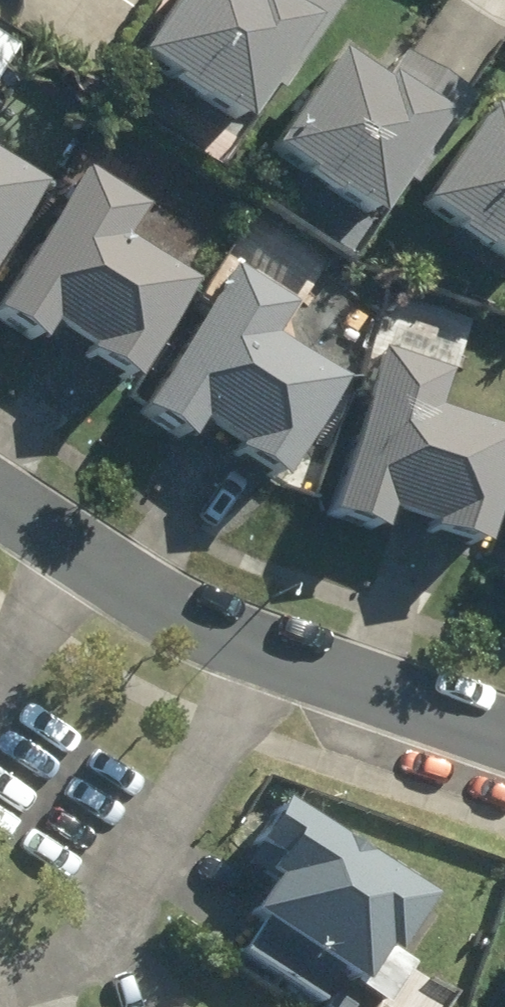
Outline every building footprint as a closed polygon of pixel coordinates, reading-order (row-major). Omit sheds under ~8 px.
[(257,105),(319,9),(306,0),(186,0),(159,42),(257,105)] [(296,145),(394,208),(457,111),(359,48),(296,145)] [(504,242),(504,105),(497,100),(434,197),(504,242)] [(54,181),(0,145),(0,260),(54,181)] [(48,336),(60,318),(141,372),(205,278),(125,224),(146,192),(100,161),(2,304),(48,336)] [(196,434),(208,416),(290,470),(354,376),(273,322),(294,291),(248,259),(150,402),(196,434)] [(462,360),(389,336),(375,378),(373,378),(331,509),(479,556),(504,475),(504,420),(448,401),(462,360)] [(430,906),(281,807),(249,856),(276,874),(248,917),(357,990),(384,950),(396,958),(430,906)]
